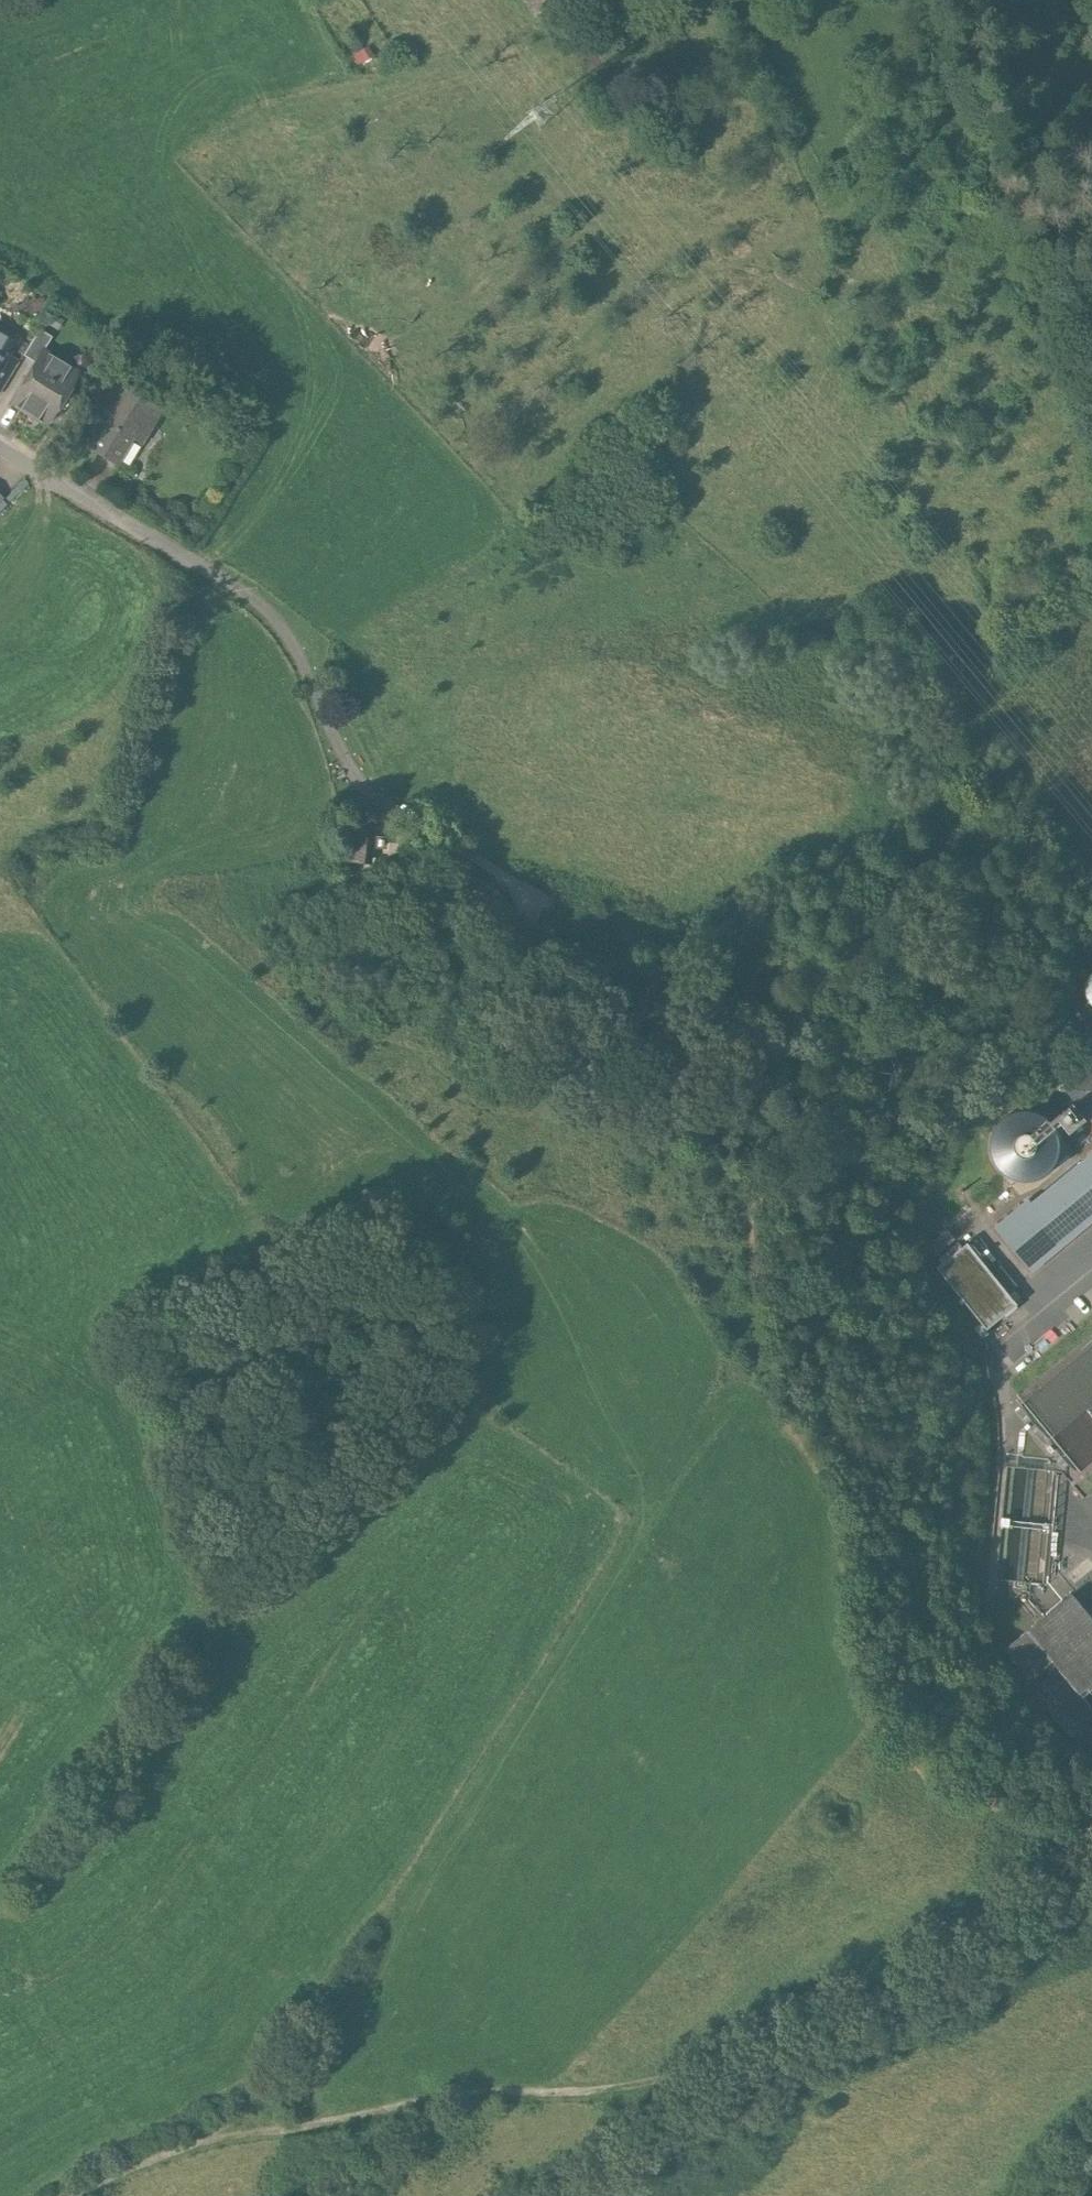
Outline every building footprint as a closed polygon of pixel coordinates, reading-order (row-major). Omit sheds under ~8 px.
[(376,60),(371,50),(357,56),(362,66),(376,60)] [(44,306),(43,295),(31,296),(33,308),(44,306)] [(62,318),(53,312),(47,321),(57,327),(62,318)] [(21,335),(0,323),(0,370),(21,335)] [(25,352),(36,359),(43,348),(51,335),(40,328),(25,352)] [(36,359),(11,402),(46,423),(78,369),(43,348),(36,359)] [(107,405),(85,445),(119,464),(134,437),(143,443),(164,406),(123,383),(125,379),(104,366),(88,394),(107,405)] [(377,829),(353,826),(349,862),(373,864),(377,829)] [(1091,1123),(1091,1067),(1065,1089),(1091,1123)] [(1031,1273),(1091,1225),(1091,1151),(995,1228),(1031,1273)] [(1018,1308),(968,1245),(937,1269),(987,1333),(1018,1308)] [(1024,1478),(1021,1577),(1049,1578),(1053,1479),(1024,1478)] [(1078,1591),(1008,1649),(1032,1678),(1058,1656),(1085,1688),(1091,1682),(1091,1608),(1078,1591)]
